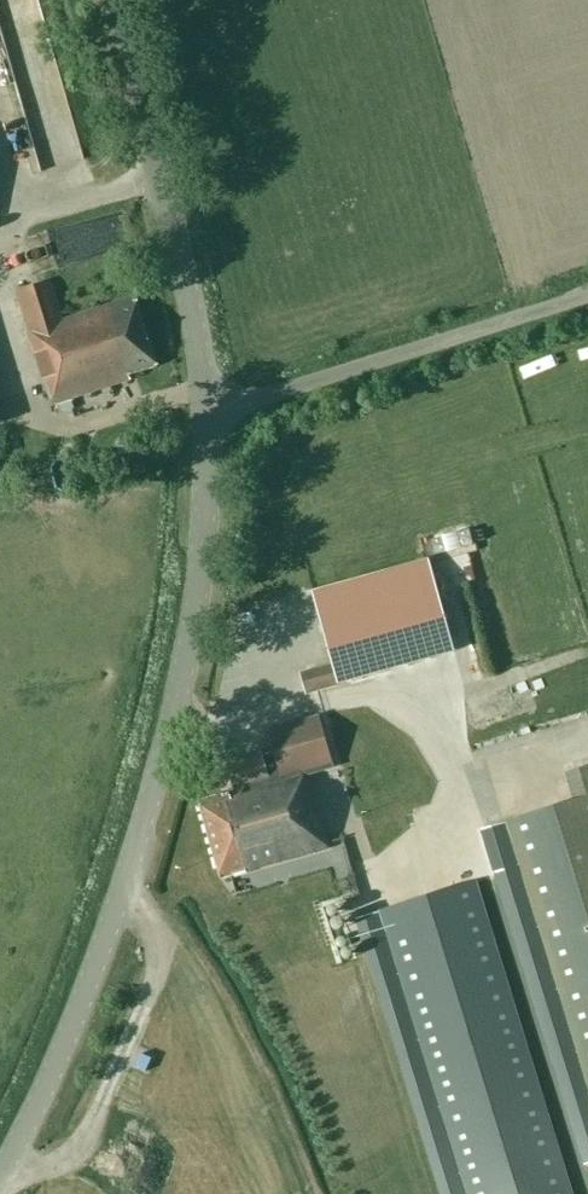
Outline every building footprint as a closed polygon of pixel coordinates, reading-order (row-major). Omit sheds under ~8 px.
[(41,0),(0,0),(0,21),(35,178),(79,168),(41,0)] [(51,281),(16,292),(28,332),(44,386),(49,385),(54,403),(129,380),(127,375),(154,367),(133,297),(62,319),(51,281)] [(428,559),(312,592),(338,685),(455,654),(428,559)] [(331,764),(321,728),(318,718),(269,731),(275,753),(226,766),(234,793),(200,802),(221,878),(327,849),(311,792),(306,793),(301,773),(331,764)] [(563,773),(571,801),(504,822),(505,826),(488,830),(494,849),(510,844),(587,1096),(587,765),(563,773)] [(308,775),(327,834),(358,824),(339,766),(308,775)] [(472,882),(377,911),(465,1193),(568,1193),(472,882)] [(152,1058),(141,1054),(140,1056),(136,1067),(147,1071),(152,1058)]
